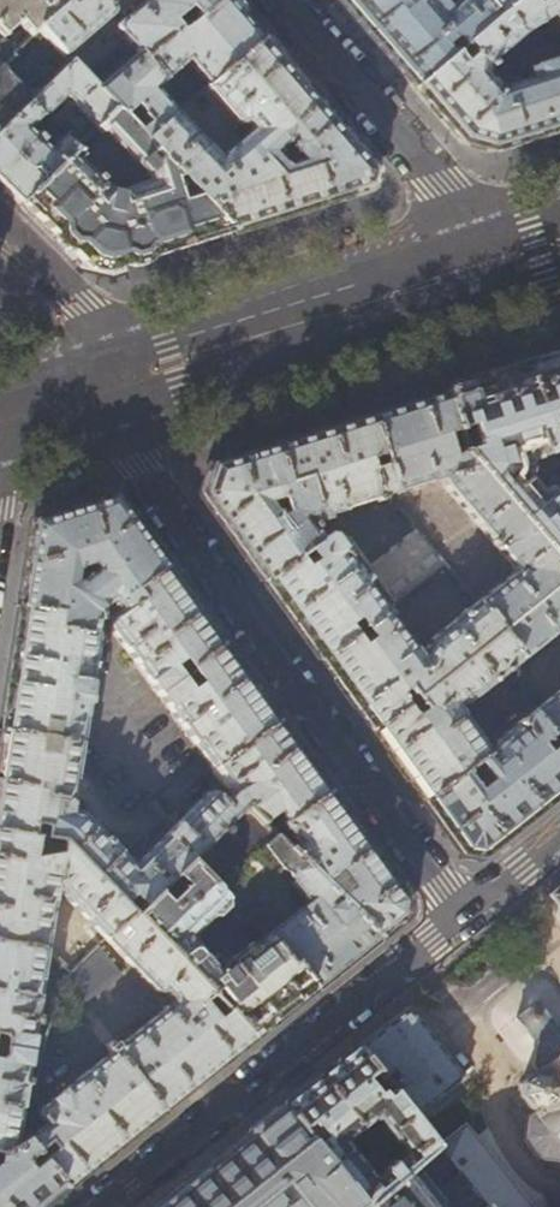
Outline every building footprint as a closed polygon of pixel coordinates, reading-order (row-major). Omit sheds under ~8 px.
[(1,37),(17,23),(29,35),(36,28),(68,0),(0,0),(0,37),(1,37)] [(36,28),(63,57),(108,17),(109,14),(109,13),(108,11),(104,7),(112,0),(68,0),(36,28)] [(227,0),(219,0),(197,19),(196,18),(179,31),(177,29),(143,58),(137,53),(102,85),(93,75),(86,81),(112,108),(121,117),(133,107),(147,122),(135,132),(143,141),(173,115),(157,97),(167,88),(160,81),(185,58),(208,85),(261,39),(240,15),(227,0)] [(117,27),(117,30),(137,53),(143,58),(177,29),(171,23),(187,8),(196,18),(197,19),(219,0),(147,0),(117,27)] [(374,41),(414,88),(451,55),(444,47),(455,37),(463,46),(465,44),(495,18),(480,0),(457,0),(448,9),(440,0),(338,0),(374,41)] [(454,54),(451,55),(414,88),(448,127),(461,142),(490,150),(559,128),(559,46),(530,55),(534,67),(533,67),(533,68),(526,71),(528,80),(498,89),(486,75),(487,67),(511,47),(552,18),(559,30),(559,0),(543,0),(545,2),(534,10),(527,0),(521,0),(495,18),(465,44),(474,54),(463,64),(454,54)] [(495,18),(521,0),(480,0),(495,18)] [(36,28),(29,35),(13,50),(1,37),(0,37),(0,128),(25,104),(67,62),(63,57),(36,28)] [(250,130),(216,159),(173,115),(143,141),(179,178),(198,198),(231,232),(308,208),(370,188),(375,171),(315,103),(261,39),(208,85),(204,88),(233,121),(234,122),(235,123),(236,123),(237,124),(238,124),(240,124),(241,124),(242,123),(243,122),(250,130)] [(79,59),(72,66),(86,81),(93,75),(94,74),(79,59)] [(72,66),(67,62),(25,104),(37,117),(42,115),(63,95),(94,128),(112,108),(86,81),(72,66)] [(25,104),(0,128),(0,182),(21,204),(72,150),(60,137),(46,150),(25,129),(37,117),(25,104)] [(112,108),(94,128),(72,150),(21,204),(58,240),(82,263),(111,270),(153,257),(231,232),(198,198),(180,203),(172,180),(179,178),(143,141),(135,132),(121,117),(112,108)] [(443,393),(463,457),(473,468),(556,564),(559,561),(559,504),(549,491),(546,490),(543,490),(542,490),(537,493),(521,475),(522,473),(525,469),(525,465),(525,463),(559,452),(559,356),(557,357),(485,379),(443,393)] [(408,403),(369,416),(392,494),(438,479),(473,468),(463,457),(443,393),(408,403)] [(330,428),(273,446),(286,485),(306,480),(317,518),(318,519),(318,520),(336,514),(338,513),(338,511),(392,494),(369,416),(330,428)] [(286,485),(273,446),(242,456),(211,466),(200,495),(225,530),(263,582),(321,541),(307,521),(317,518),(306,480),(286,485)] [(473,468),(438,479),(443,489),(515,571),(474,604),(496,632),(557,583),(559,581),(559,568),(556,564),(473,468)] [(32,522),(26,560),(18,607),(58,613),(56,629),(95,636),(99,610),(112,601),(122,615),(141,600),(134,590),(164,567),(138,530),(113,496),(32,522)] [(369,570),(395,605),(444,566),(415,529),(369,570)] [(321,541),(263,582),(292,622),(319,659),(352,636),(361,629),(385,613),(329,536),(327,536),(321,541)] [(141,600),(122,615),(112,623),(111,625),(111,629),(111,630),(112,633),(157,694),(181,677),(173,666),(182,659),(190,670),(191,669),(190,667),(220,644),(194,608),(164,567),(134,590),(141,600)] [(557,583),(496,632),(519,660),(559,627),(559,587),(557,583)] [(385,613),(361,629),(368,640),(359,646),(352,636),(319,659),(346,697),(371,731),(403,707),(396,697),(405,690),(412,700),(496,632),(474,604),(428,642),(418,658),(385,613)] [(95,636),(56,629),(58,613),(18,607),(9,665),(0,724),(0,732),(80,744),(96,641),(94,637),(95,636)] [(454,709),(519,660),(496,632),(412,700),(419,710),(410,716),(403,707),(371,731),(396,766),(422,801),(486,753),(454,709)] [(191,669),(190,670),(181,677),(157,694),(212,769),(276,722),(251,687),(220,644),(190,667),(191,669)] [(528,714),(559,753),(559,688),(528,714)] [(521,704),(487,732),(486,753),(422,801),(448,837),(461,855),(480,858),(541,808),(559,794),(559,753),(528,714),(521,704)] [(60,842),(130,914),(132,916),(151,898),(168,881),(186,863),(242,807),(269,834),(281,825),(327,791),(305,761),(276,722),(212,769),(230,797),(222,804),(217,798),(214,796),(213,795),(209,795),(206,795),(203,797),(132,866),(81,814),(70,812),(80,744),(0,732),(0,832),(35,838),(45,840),(60,842)] [(327,791),(281,825),(294,843),(286,851),(378,940),(394,927),(404,919),(406,901),(356,832),(327,791)] [(269,834),(242,807),(186,863),(224,901),(263,937),(314,991),(344,967),(378,940),(286,851),(269,834)] [(35,838),(0,832),(0,942),(44,949),(54,888),(103,939),(130,914),(60,842),(45,840),(42,857),(31,859),(35,838)] [(224,901),(186,863),(168,881),(177,891),(160,907),(151,898),(132,916),(176,961),(191,946),(185,940),(205,920),(211,920),(222,910),(222,902),(224,901)] [(547,895),(559,911),(559,885),(547,895)] [(176,961),(132,916),(130,914),(103,939),(152,992),(154,993),(159,993),(163,991),(172,1002),(111,1051),(161,1112),(213,1071),(252,1040),(225,1011),(215,1019),(202,1003),(210,996),(176,961)] [(191,946),(176,961),(210,996),(225,1011),(252,1040),(283,1015),(314,991),(263,937),(216,973),(191,946)] [(44,949),(0,942),(0,1038),(1,1039),(0,1046),(0,1047),(27,1052),(44,949)] [(56,983),(75,1006),(117,972),(94,947),(56,983)] [(559,1029),(554,1028),(534,1002),(513,1019),(535,1044),(534,1047),(532,1066),(536,1070),(536,1075),(531,1075),(519,1084),(518,1096),(527,1108),(530,1108),(529,1113),(525,1117),(523,1141),(537,1158),(559,1163),(559,1029)] [(390,1021),(355,1049),(412,1120),(464,1078),(407,1007),(390,1021)] [(12,1146),(27,1052),(0,1047),(0,1151),(12,1146)] [(412,1120),(355,1049),(321,1075),(280,1108),(360,1206),(364,1206),(436,1147),(412,1120)] [(116,1148),(161,1112),(111,1051),(37,1109),(36,1117),(42,1125),(24,1141),(64,1190),(116,1148)] [(433,1106),(454,1132),(492,1102),(470,1076),(433,1106)] [(280,1108),(248,1134),(190,1181),(157,1206),(360,1206),(280,1108)] [(12,1146),(0,1151),(0,1206),(42,1206),(64,1190),(24,1141),(12,1146)] [(436,1147),(364,1206),(483,1206),(436,1147)]
